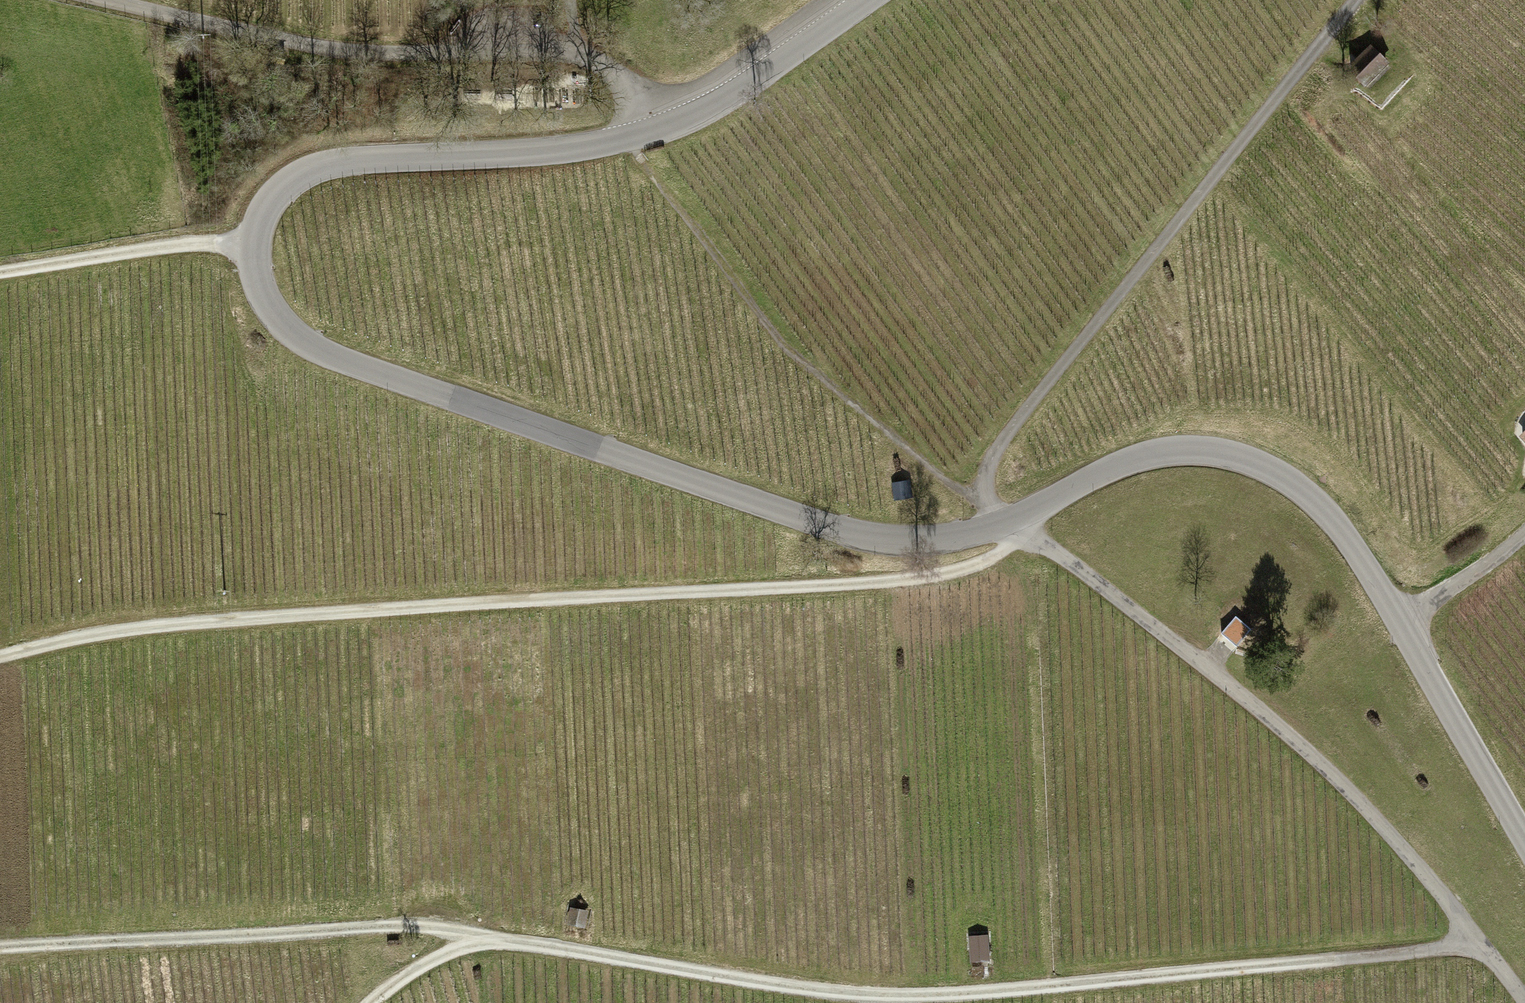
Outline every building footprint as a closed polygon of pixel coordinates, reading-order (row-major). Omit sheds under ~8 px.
[(1370,92),(1392,69),(1372,50),(1350,73),(1370,92)] [(1515,437),(1524,446),(1524,426),(1515,437)] [(906,477),(886,481),(889,499),(910,495),(906,477)] [(1257,638),(1232,619),(1214,642),(1239,661),(1257,638)] [(587,910),(570,907),(567,929),(584,932),(587,910)] [(987,936),(966,938),(968,965),(990,963),(987,936)]
